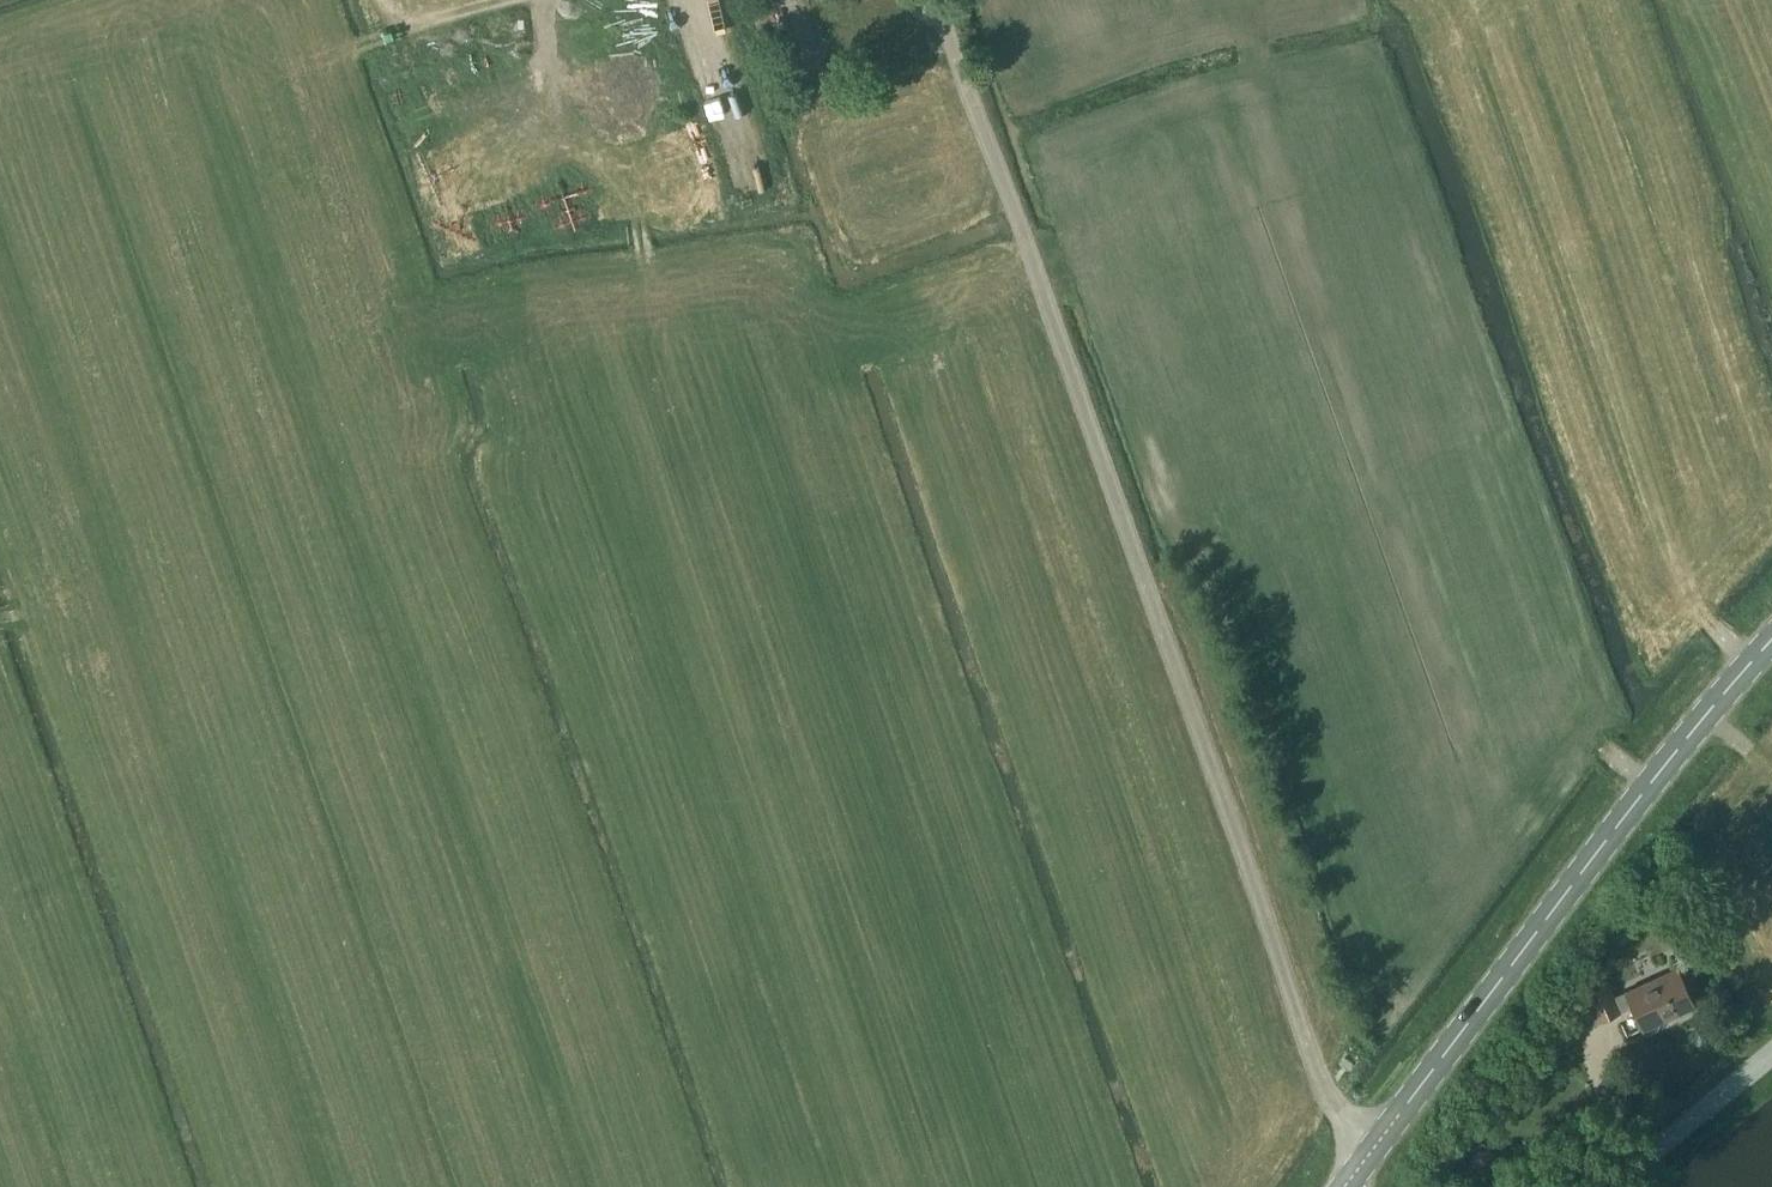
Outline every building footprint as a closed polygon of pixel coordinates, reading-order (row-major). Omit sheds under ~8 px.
[(1615,996),(1609,983),(1604,972),(1582,981),(1599,1020),(1633,1005),(1644,1028),(1695,1004),(1678,968),(1615,996)]
